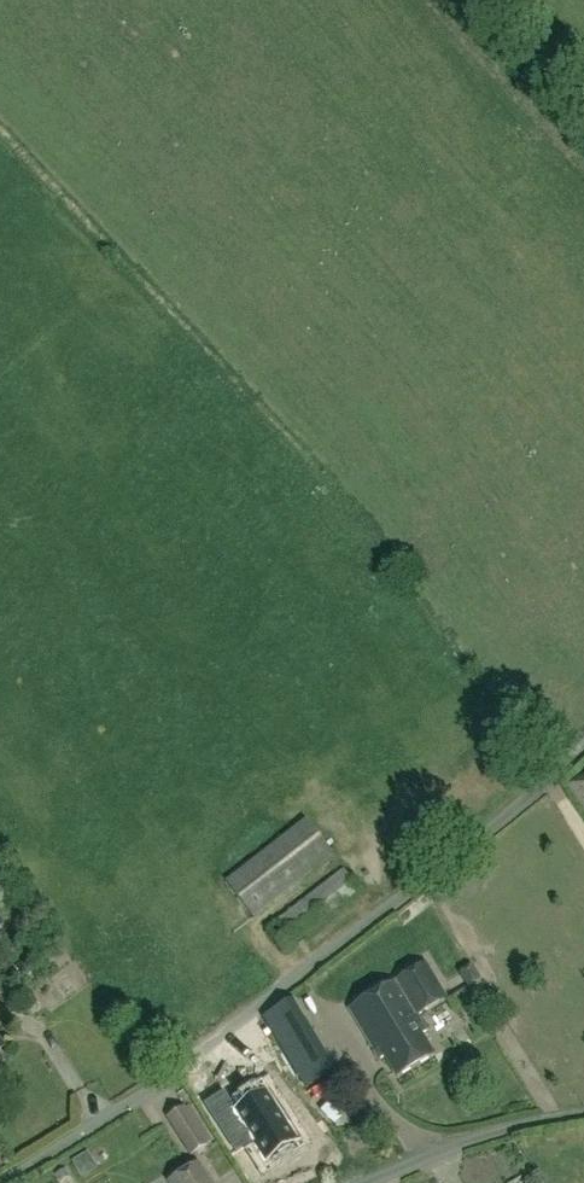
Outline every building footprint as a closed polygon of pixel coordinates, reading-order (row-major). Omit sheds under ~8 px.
[(575,792),(583,805),(583,786),(575,792)] [(226,882),(253,917),(333,855),(306,819),(226,882)] [(267,929),(283,950),(361,890),(344,869),(267,929)] [(446,998),(425,964),(349,1009),(374,1052),(379,1060),(384,1057),(397,1077),(433,1055),(421,1035),(426,1032),(416,1016),(446,998)] [(472,966),(459,974),(467,986),(479,978),(472,966)] [(263,1018),(300,1080),(329,1062),(292,1001),(263,1018)] [(233,1039),(253,1072),(277,1057),(258,1025),(233,1039)] [(264,1090),(233,1108),(221,1089),(203,1100),(231,1148),(248,1138),(260,1159),(294,1139),(264,1090)] [(166,1118),(190,1156),(208,1145),(184,1107),(166,1118)] [(73,1162),(82,1177),(90,1172),(93,1162),(87,1153),(73,1162)] [(199,1164),(169,1182),(210,1182),(199,1164)] [(528,1182),(553,1182),(547,1172),(528,1182)]
